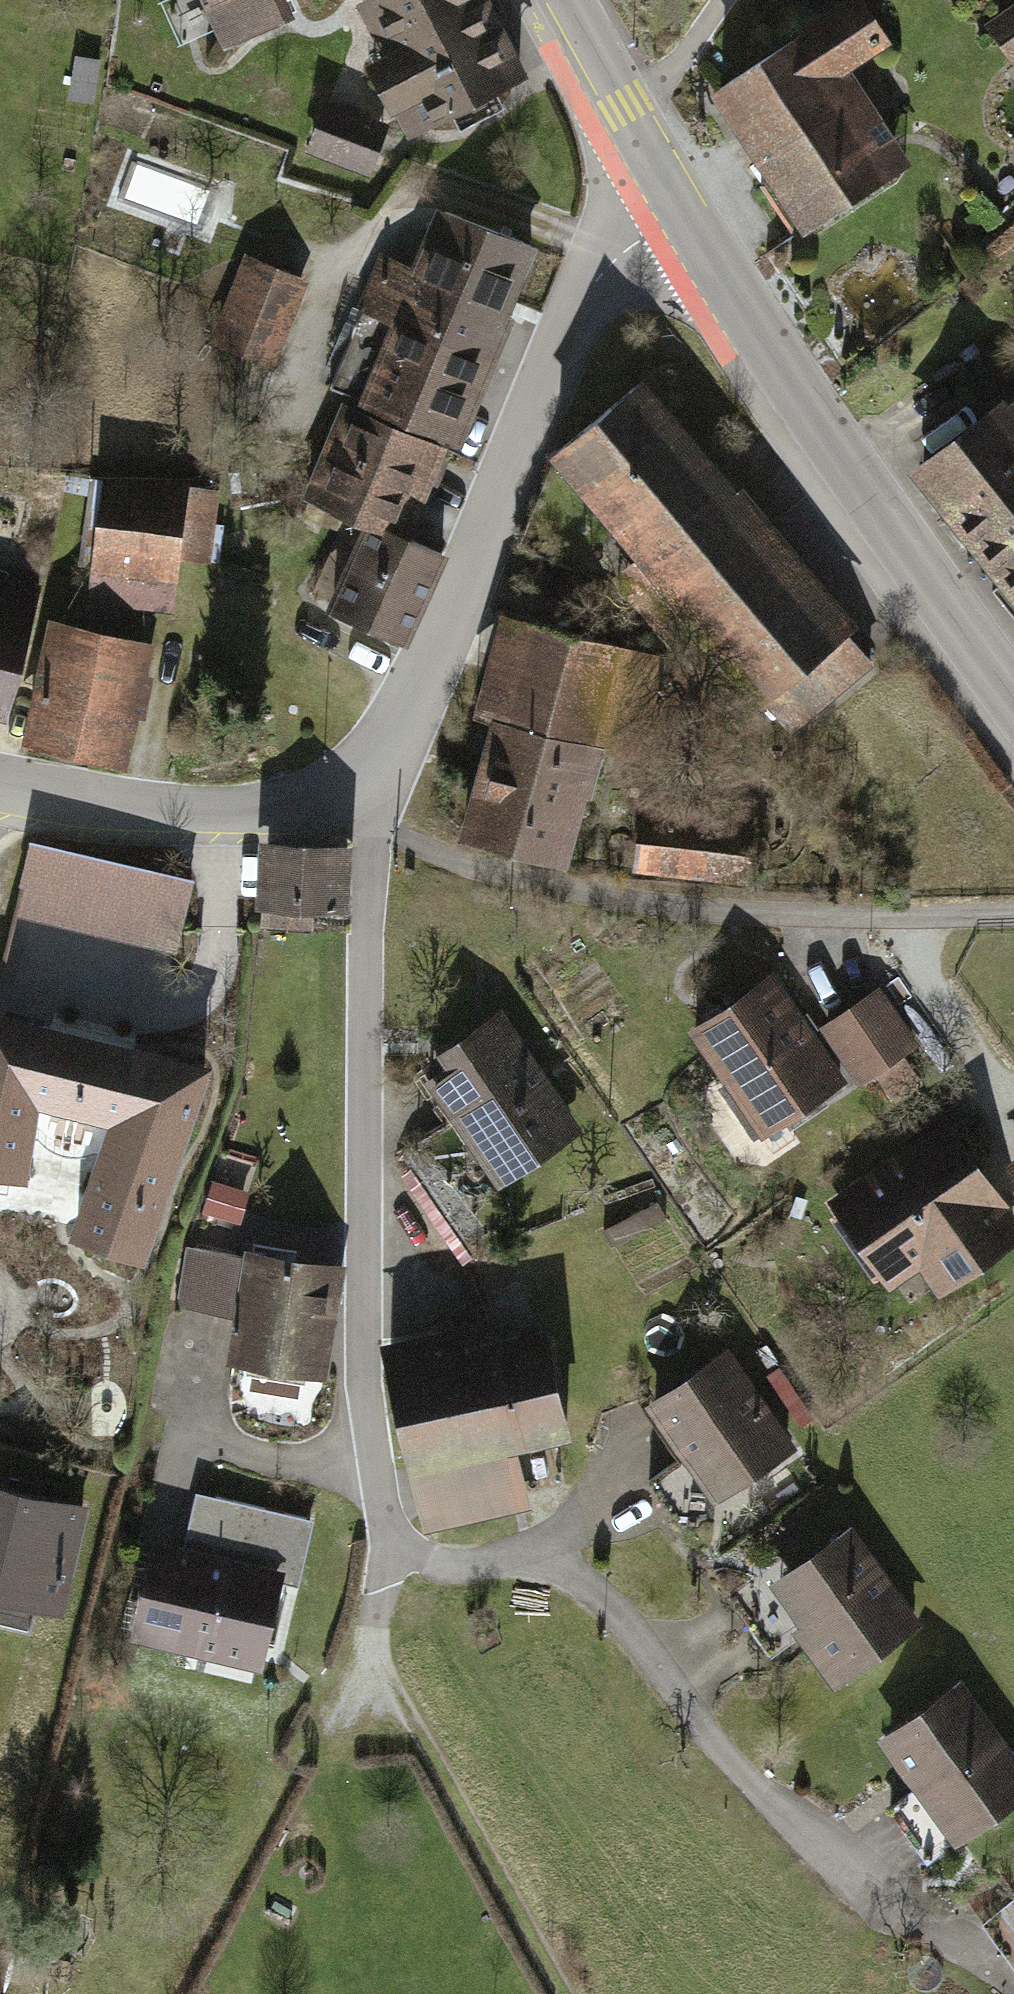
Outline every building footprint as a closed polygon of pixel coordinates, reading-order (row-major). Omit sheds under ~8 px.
[(220,52),(340,0),(197,0),(220,52)] [(407,140),(512,86),(467,0),(361,0),(340,11),(407,140)] [(696,98),(794,252),(917,174),(851,71),(883,50),(851,0),(849,0),(696,98)] [(1013,38),(1013,0),(1004,0),(993,8),(1013,38)] [(390,132),(317,105),(296,166),(369,192),(390,132)] [(553,261),(423,210),(401,266),(367,252),(307,402),(337,416),(445,458),(471,467),(553,261)] [(307,286),(237,261),(207,344),(278,369),(307,286)] [(641,379),(548,455),(784,741),(877,664),(729,485),(641,379)] [(919,470),(1013,603),(1013,403),(919,470)] [(337,416),(304,501),(365,524),(412,542),(445,458),(337,416)] [(218,496),(96,481),(80,610),(176,622),(183,571),(209,569),(218,496)] [(365,524),(324,615),(402,649),(442,558),(365,524)] [(5,719),(36,593),(0,584),(0,718),(5,719)] [(626,652),(502,622),(450,836),(573,866),(626,652)] [(123,772),(147,644),(47,626),(23,754),(123,772)] [(746,824),(641,811),(633,875),(738,888),(746,824)] [(347,845),(247,843),(245,905),(345,907),(347,845)] [(187,879),(28,845),(11,919),(171,953),(187,879)] [(766,974),(684,1031),(758,1141),(840,1085),(766,974)] [(875,993),(828,1026),(867,1081),(914,1048),(875,993)] [(500,1012),(413,1072),(497,1194),(584,1133),(500,1012)] [(210,1066),(0,1017),(0,1172),(24,1177),(39,1101),(108,1124),(69,1235),(142,1263),(210,1066)] [(823,1194),(899,1315),(1013,1243),(1013,1238),(940,1120),(823,1194)] [(1002,1161),(1013,1177),(1013,1153),(1002,1161)] [(342,1269),(188,1246),(178,1309),(227,1317),(220,1361),(325,1377),(342,1269)] [(458,1305),(371,1325),(420,1540),(530,1515),(516,1454),(569,1442),(543,1327),(467,1345),(458,1305)] [(731,1348),(641,1404),(704,1505),(794,1448),(731,1348)] [(0,1488),(0,1604),(62,1618),(88,1508),(0,1488)] [(185,1546),(158,1540),(134,1641),(263,1671),(283,1585),(302,1589),(317,1520),(197,1492),(185,1546)] [(845,1526),(766,1583),(838,1683),(917,1627),(845,1526)] [(875,1738),(951,1844),(1013,1799),(1013,1757),(958,1679),(875,1738)]
